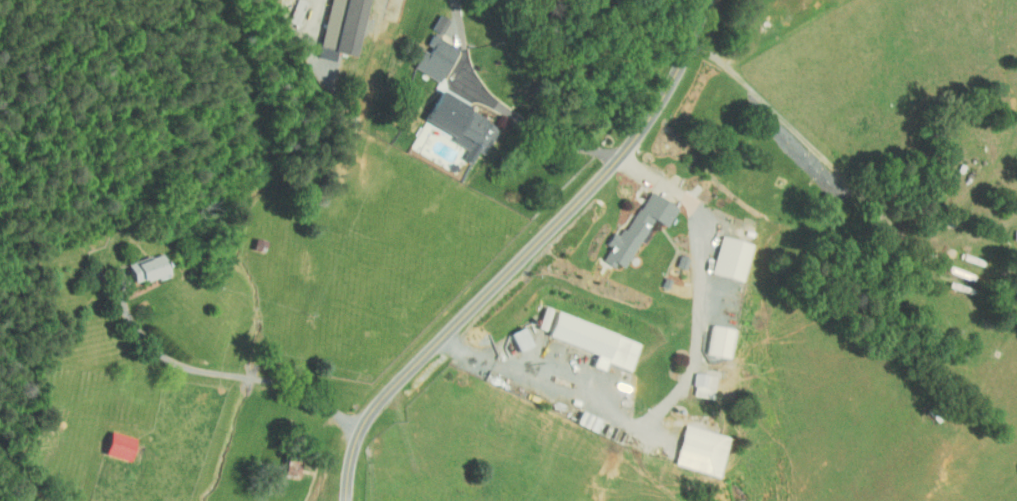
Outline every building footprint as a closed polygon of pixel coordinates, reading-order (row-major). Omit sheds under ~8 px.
[(310,43),(347,51),(358,0),(319,0),(310,43)] [(422,24),(432,29),(440,14),(430,8),(422,24)] [(404,62),(430,78),(450,45),(423,29),(404,62)] [(415,118),(460,141),(453,154),(462,159),(474,136),(481,139),(491,121),(430,88),(415,118)] [(643,212),(657,221),(668,201),(639,184),(612,231),(604,226),(596,239),(600,241),(593,253),(613,265),(643,212)] [(1016,236),(1016,225),(1006,224),(1005,234),(1016,236)] [(742,236),(711,230),(703,269),(734,275),(742,236)] [(118,257),(124,276),(137,272),(138,276),(160,269),(153,247),(118,257)] [(667,261),(676,264),(680,252),(671,249),(667,261)] [(540,326),(548,304),(536,300),(528,322),(540,326)] [(540,331),(587,347),(583,360),(594,364),(597,356),(622,365),(632,335),(548,306),(540,331)] [(719,352),(725,323),(701,318),(696,347),(719,352)] [(523,339),(515,321),(501,327),(509,345),(523,339)] [(704,393),(707,370),(686,367),(682,390),(704,393)] [(708,472),(720,431),(676,418),(664,459),(708,472)] [(95,448),(119,455),(126,433),(101,425),(95,448)]
